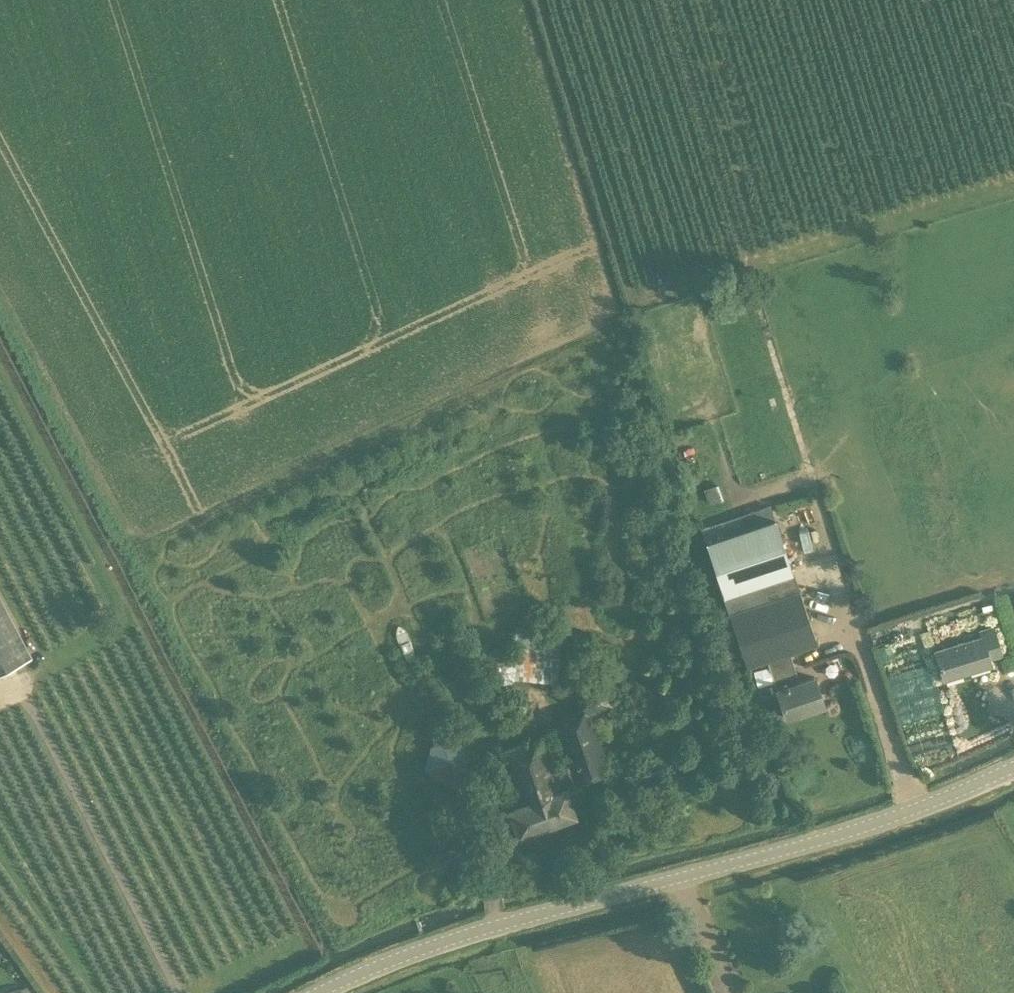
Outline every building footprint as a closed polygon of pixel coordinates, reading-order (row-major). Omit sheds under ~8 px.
[(801,647),(816,642),(777,517),(774,518),(769,504),(700,527),(705,541),(747,666),(766,659),(776,689),(786,717),(823,704),(814,676),(798,681),(790,651),(801,647)] [(30,655),(0,597),(0,671),(30,655)] [(559,680),(562,625),(516,623),(515,647),(486,646),(484,676),(559,680)] [(993,627),(980,631),(981,637),(935,651),(944,679),(991,665),(989,658),(1001,654),(993,627)] [(548,735),(520,745),(548,825),(576,815),(568,793),(581,789),(579,783),(613,771),(589,714),(614,709),(603,677),(572,686),(582,708),(556,715),(560,730),(553,733),(564,766),(565,766),(572,784),(567,785),(548,735)] [(427,727),(432,742),(432,743),(425,763),(427,771),(447,783),(455,777),(472,770),(462,743),(460,741),(454,725),(427,727)] [(517,836),(548,825),(520,745),(492,755),(509,806),(506,807),(517,836)] [(28,985),(0,992),(31,992),(28,985)]
